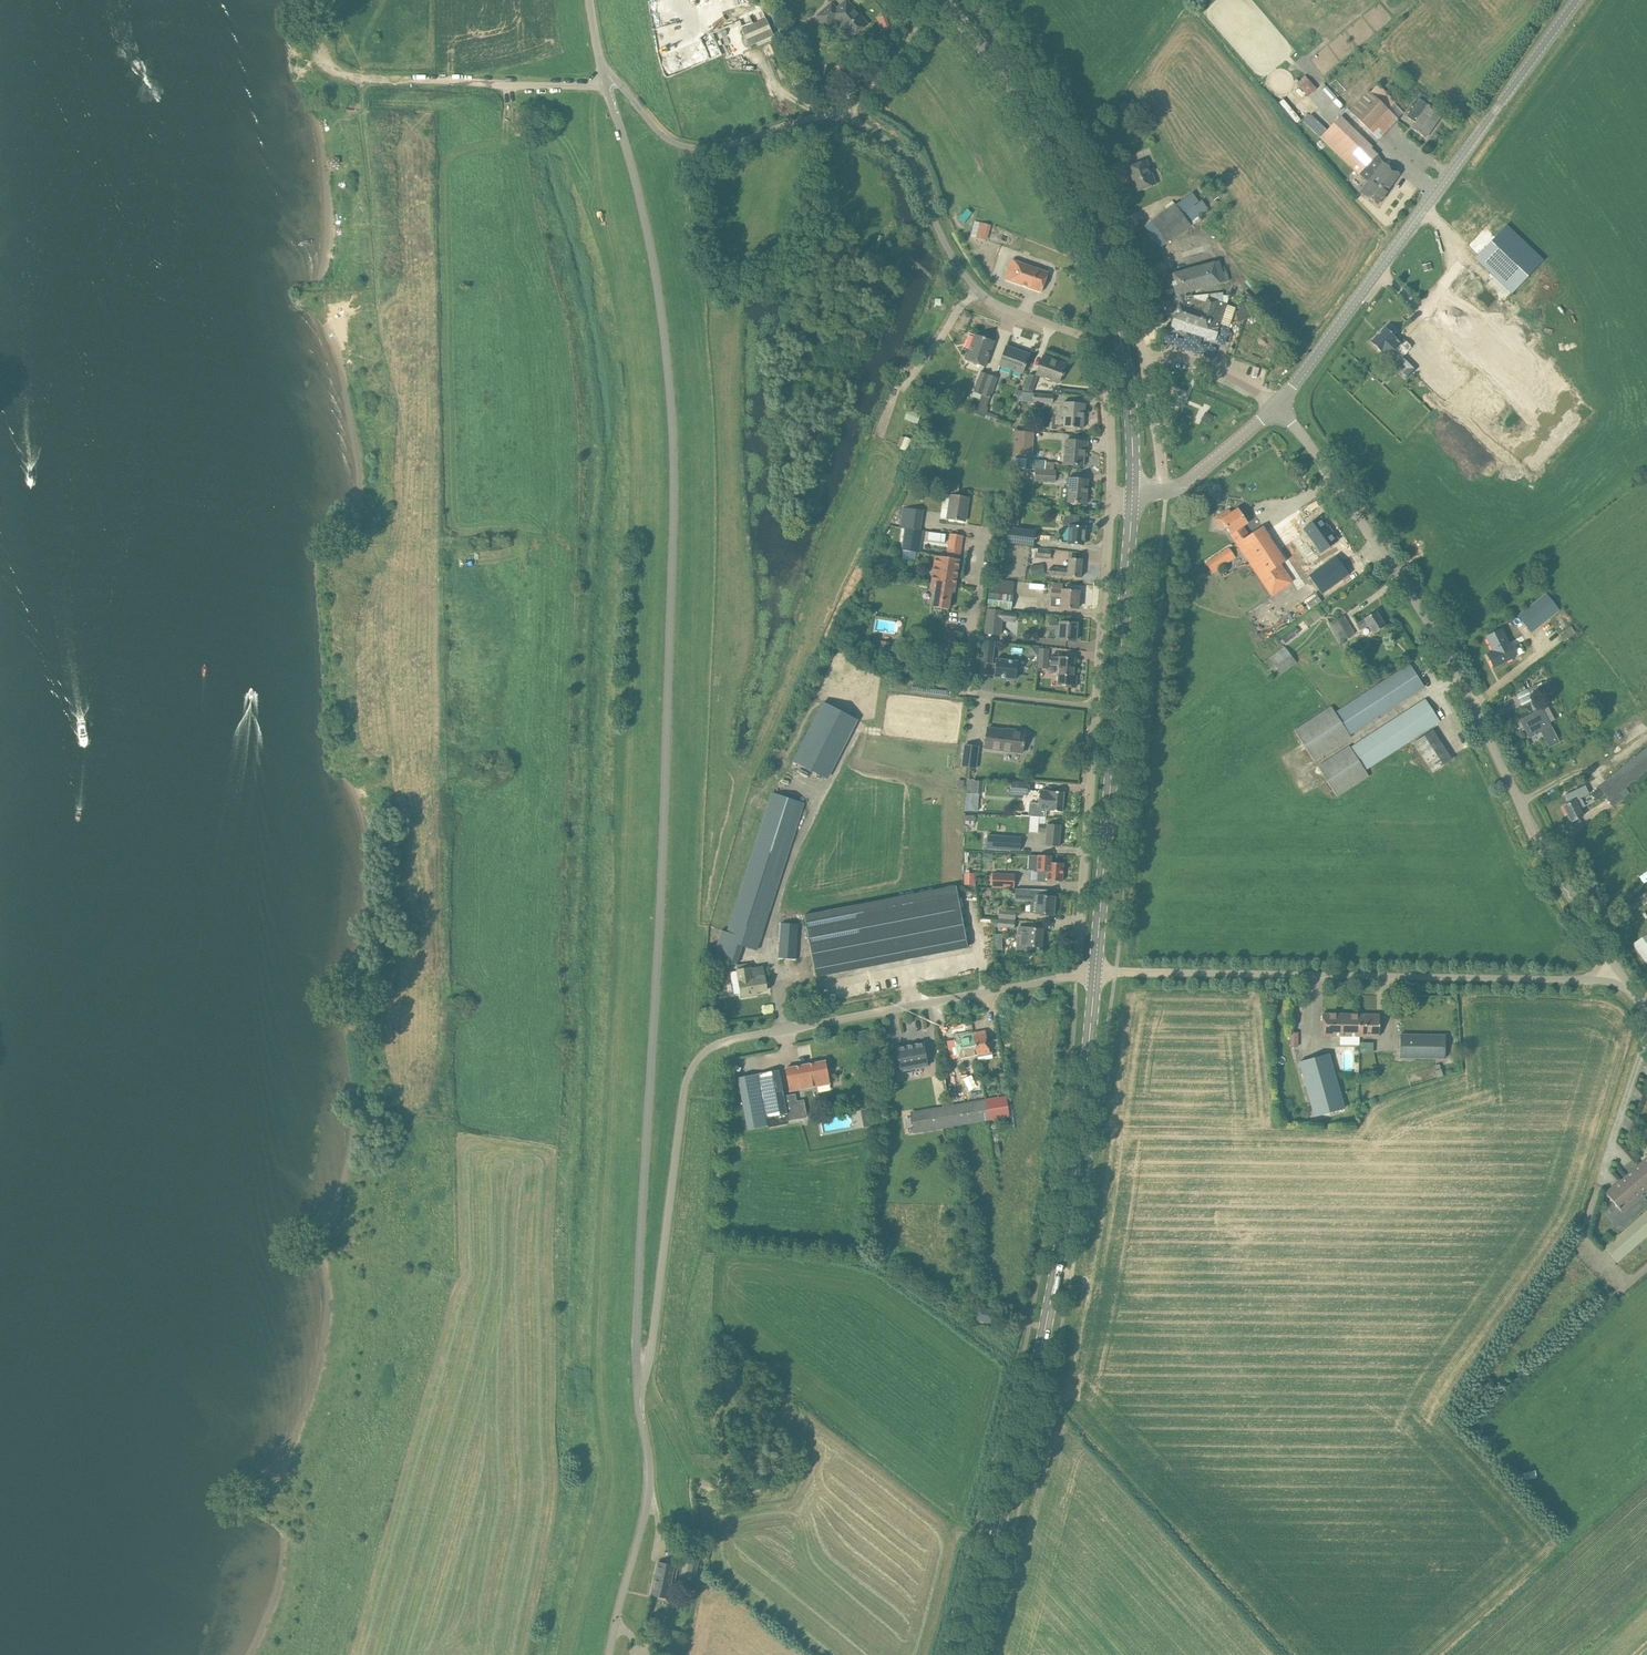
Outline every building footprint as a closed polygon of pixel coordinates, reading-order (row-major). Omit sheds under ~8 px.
[(847,0),(846,0),(835,10),(830,4),(817,16),(826,27),(835,19),(851,37),(867,24),(867,23),(865,24),(853,11),(855,10),(847,0)] [(787,10),(783,15),(790,22),(794,17),(787,10)] [(751,46),(777,36),(770,17),(744,27),(751,46)] [(847,75),(842,66),(837,69),(841,78),(847,75)] [(1309,95),(1319,87),(1307,73),(1297,82),(1309,95)] [(1369,94),(1367,92),(1349,111),(1369,130),(1395,104),(1394,103),(1396,102),(1378,84),(1369,94)] [(1442,115),(1419,98),(1406,116),(1415,123),(1411,128),(1425,138),(1442,115)] [(1126,100),(1118,104),(1120,110),(1129,107),(1126,100)] [(1327,130),(1320,137),(1360,175),(1378,156),(1378,155),(1371,148),(1372,147),(1364,139),(1340,116),(1327,130)] [(1371,177),(1382,162),(1378,156),(1360,175),(1367,181),(1360,192),(1377,204),(1388,189),(1371,177)] [(1156,184),(1146,161),(1136,165),(1126,169),(1129,178),(1131,177),(1137,191),(1147,187),(1156,184)] [(1371,177),(1388,189),(1399,174),(1382,162),(1371,177)] [(1154,219),(1145,226),(1161,247),(1169,240),(1190,225),(1189,225),(1200,217),(1192,206),(1193,205),(1198,201),(1192,193),(1175,205),(1174,204),(1154,219)] [(989,225),(975,221),(971,236),(986,240),(989,225)] [(1543,260),(1506,225),(1475,258),(1512,293),(1543,260)] [(1048,273),(1012,260),(1005,279),(1041,292),(1048,273)] [(1176,295),(1177,295),(1183,293),(1229,281),(1226,271),(1219,273),(1216,262),(1170,275),(1176,295)] [(1430,262),(1423,265),(1425,271),(1432,269),(1430,262)] [(1174,318),(1171,327),(1214,341),(1217,332),(1220,324),(1229,327),(1235,307),(1226,305),(1229,296),(1223,296),(1223,293),(1193,296),(1192,296),(1191,291),(1183,293),(1177,295),(1179,304),(1174,318)] [(1241,311),(1236,312),(1238,318),(1239,321),(1256,316),(1255,312),(1253,306),(1250,307),(1248,301),(1239,304),(1241,311)] [(1157,316),(1155,316),(1157,324),(1158,325),(1159,325),(1165,323),(1163,314),(1157,316)] [(1371,341),(1370,342),(1377,348),(1382,353),(1389,359),(1396,351),(1417,371),(1443,396),(1472,367),(1440,336),(1424,321),(1424,322),(1417,329),(1402,345),(1385,327),(1371,341)] [(994,342),(975,335),(966,360),(985,367),(994,342)] [(1029,354),(1006,346),(999,365),(1022,373),(1029,354)] [(1066,364),(1043,356),(1036,375),(1059,383),(1066,364)] [(973,392),(972,396),(980,399),(974,413),(974,414),(975,414),(989,375),(980,372),(973,392)] [(975,414),(996,422),(996,421),(998,417),(986,412),(987,408),(986,407),(990,398),(997,378),(989,375),(975,414)] [(1023,391),(1023,392),(1032,393),(1037,377),(1029,375),(1023,391)] [(1017,389),(1014,399),(1020,401),(1023,392),(1023,391),(1017,389)] [(1032,394),(1032,393),(1023,392),(1020,401),(1052,404),(1052,395),(1032,394)] [(1085,404),(1063,402),(1062,416),(1064,417),(1063,427),(1083,428),(1085,404)] [(1033,432),(1015,430),(1013,454),(1031,455),(1033,432)] [(911,439),(904,437),(904,438),(900,448),(900,449),(906,451),(911,439)] [(1076,441),(1065,440),(1063,465),(1083,466),(1084,451),(1087,451),(1087,442),(1076,441)] [(1054,464),(1045,463),(1045,460),(1033,459),(1032,469),(1035,469),(1054,470),(1054,464)] [(1035,469),(1034,481),(1055,482),(1056,470),(1054,470),(1035,469)] [(1088,480),(1067,478),(1066,487),(1069,487),(1067,502),(1086,504),(1088,480)] [(953,483),(952,491),(959,492),(960,484),(953,483)] [(968,498),(950,495),(947,518),(965,521),(968,498)] [(904,528),(922,531),(920,530),(923,510),(903,508),(900,527),(905,528),(904,528)] [(1226,512),(1215,519),(1221,528),(1222,530),(1226,527),(1272,596),(1292,582),(1293,581),(1281,565),(1286,562),(1262,526),(1247,537),(1241,528),(1248,523),(1238,509),(1228,515),(1226,512)] [(1079,515),(1064,514),(1063,525),(1069,526),(1068,543),(1083,545),(1085,527),(1078,526),(1079,515)] [(1019,517),(1006,516),(1004,526),(1017,527),(1019,517)] [(1304,529),(1321,553),(1337,541),(1327,527),(1320,517),(1307,527),(1305,528),(1304,529)] [(922,531),(904,528),(901,550),(919,553),(922,531)] [(1035,532),(1008,528),(1006,543),(1033,546),(1035,532)] [(928,532),(927,540),(945,542),(946,534),(928,532)] [(935,556),(932,580),(937,581),(937,584),(943,585),(943,584),(956,585),(956,582),(960,559),(959,559),(962,536),(963,536),(961,535),(950,534),(947,558),(935,556)] [(1236,558),(1229,547),(1206,562),(1213,573),(1236,558)] [(1051,550),(1037,549),(1037,557),(1050,558),(1051,550)] [(1336,556),(1309,575),(1322,594),(1349,574),(1336,556)] [(1082,560),(1069,559),(1068,569),(1049,568),(1048,574),(1056,575),(1067,576),(1067,577),(1081,578),(1082,560)] [(1037,565),(1030,567),(1032,576),(1039,574),(1037,565)] [(1014,582),(990,579),(988,590),(986,607),(1010,610),(1014,582)] [(932,580),(930,589),(936,590),(933,607),(935,607),(935,609),(942,610),(942,608),(949,609),(951,592),(955,593),(956,585),(943,584),(943,585),(937,584),(937,581),(932,580)] [(1062,590),(1052,590),(1051,606),(1061,607),(1078,609),(1079,591),(1062,590)] [(1282,627),(1297,616),(1282,594),(1267,605),(1282,627)] [(1559,610),(1546,594),(1518,616),(1531,633),(1559,610)] [(988,609),(985,633),(999,635),(1000,635),(1001,625),(1001,620),(1008,621),(1015,622),(1016,613),(1002,611),(999,610),(988,609)] [(1385,627),(1375,612),(1364,619),(1357,624),(1361,630),(1368,625),(1374,634),(1385,627)] [(1343,616),(1330,624),(1341,642),(1355,634),(1343,616)] [(1060,622),(1050,622),(1049,629),(1059,629),(1059,640),(1075,641),(1077,623),(1060,622)] [(1576,633),(1571,626),(1561,633),(1566,640),(1576,633)] [(1515,657),(1501,629),(1486,637),(1495,656),(1489,659),(1494,668),(1504,663),(1515,657)] [(963,633),(949,630),(946,649),(960,651),(963,633)] [(1285,635),(1281,638),(1285,643),(1289,640),(1285,635)] [(983,640),(981,662),(992,663),(994,641),(983,640)] [(880,641),(878,652),(891,655),(893,646),(890,646),(891,643),(880,641)] [(1296,663),(1285,646),(1262,663),(1274,679),(1296,663)] [(1039,648),(1038,658),(1048,658),(1048,648),(1039,648)] [(1050,657),(1049,664),(1059,665),(1058,684),(1067,685),(1067,687),(1075,687),(1076,676),(1073,675),(1074,658),(1059,657),(1059,658),(1050,657)] [(996,659),(994,677),(1007,678),(1006,680),(1013,681),(1013,679),(1016,679),(1017,670),(1019,670),(1020,660),(1009,658),(1008,660),(996,659)] [(1424,687),(1410,664),(1335,713),(1331,707),(1294,731),(1313,761),(1350,737),(1349,735),(1424,687)] [(1541,682),(1527,689),(1533,700),(1553,691),(1548,681),(1542,683),(1541,682)] [(1440,721),(1425,699),(1350,748),(1349,746),(1317,766),(1337,796),(1368,776),(1365,770),(1440,721)] [(1530,715),(1520,720),(1529,738),(1540,732),(1549,748),(1559,743),(1551,727),(1542,709),(1530,715)] [(1011,732),(988,729),(985,747),(1022,752),(1023,745),(1024,746),(1024,743),(1023,743),(1024,732),(1011,731),(1011,732)] [(1448,762),(1429,732),(1414,742),(1433,772),(1448,762)] [(978,746),(964,745),(962,767),(975,768),(978,746)] [(1598,786),(1613,806),(1630,793),(1626,788),(1646,771),(1646,747),(1598,786)] [(965,811),(977,811),(979,794),(983,794),(984,781),(966,780),(965,793),(966,793),(965,811)] [(1027,783),(1011,782),(1010,794),(1026,795),(1027,783)] [(1598,788),(1592,791),(1598,799),(1603,795),(1598,788)] [(1569,803),(1563,806),(1571,822),(1574,827),(1580,823),(1578,819),(1583,816),(1575,801),(1581,798),(1577,789),(1564,795),(1569,803)] [(1029,803),(1028,816),(1032,816),(1046,817),(1046,811),(1062,812),(1062,806),(1063,792),(1040,790),(1039,804),(1029,803)] [(804,803),(772,793),(727,932),(721,930),(717,940),(717,957),(737,963),(742,946),(756,950),(804,803)] [(1038,824),(1038,832),(1046,833),(1045,845),(1048,846),(1059,847),(1061,825),(1050,824),(1047,824),(1038,824)] [(977,834),(976,848),(1020,851),(1021,837),(977,834)] [(1037,871),(1039,871),(1038,881),(1062,882),(1063,863),(1052,863),(1052,856),(1038,855),(1037,871)] [(964,879),(964,884),(965,884),(976,885),(976,879),(970,879),(970,873),(965,873),(964,879)] [(1015,873),(992,873),(992,886),(1014,887),(1015,873)] [(956,885),(930,890),(942,953),(968,948),(956,885)] [(1016,889),(1015,899),(1031,901),(1030,913),(1036,914),(1053,915),(1054,897),(1047,896),(1047,890),(1018,889),(1016,889)] [(917,958),(942,953),(930,890),(905,895),(917,958)] [(905,895),(880,900),(892,962),(917,958),(905,895)] [(880,900),(854,905),(867,967),(892,962),(880,900)] [(854,905),(829,910),(841,972),(867,967),(854,905)] [(1015,911),(1000,909),(999,918),(1015,919),(1015,911)] [(804,915),(816,977),(841,972),(829,910),(804,915)] [(1014,920),(999,919),(998,927),(1014,929),(1014,920)] [(798,924),(781,923),(778,958),(796,960),(798,924)] [(1028,928),(1019,927),(1017,950),(1031,951),(1031,946),(1040,947),(1042,929),(1028,928)] [(1634,944),(1646,962),(1646,934),(1634,944)] [(737,971),(731,972),(734,994),(741,993),(741,997),(753,995),(752,992),(767,990),(765,978),(764,978),(763,966),(748,968),(747,964),(736,966),(737,971)] [(1359,1036),(1359,1014),(1322,1014),(1322,1035),(1359,1036)] [(1359,1014),(1359,1036),(1379,1036),(1379,1015),(1359,1014)] [(956,1040),(948,1042),(950,1052),(951,1059),(960,1057),(960,1058),(979,1054),(989,1052),(985,1031),(956,1037),(956,1040)] [(1446,1036),(1400,1034),(1400,1058),(1445,1059),(1446,1036)] [(924,1043),(896,1048),(900,1071),(928,1066),(924,1043)] [(1332,1064),(1329,1054),(1299,1062),(1302,1073),(1314,1116),(1344,1108),(1332,1064)] [(825,1061),(786,1069),(788,1080),(790,1091),(829,1083),(827,1072),(825,1061)] [(1443,1076),(1439,1064),(1434,1066),(1438,1078),(1443,1076)] [(758,1074),(737,1078),(747,1128),(747,1130),(768,1126),(767,1124),(796,1119),(799,1118),(795,1094),(784,1096),(779,1070),(758,1074)] [(998,1098),(985,1100),(988,1121),(1002,1118),(1008,1117),(1005,1097),(998,1098)] [(949,1105),(953,1126),(988,1121),(985,1100),(949,1105)] [(933,1108),(910,1112),(914,1133),(936,1129),(953,1126),(949,1105),(933,1108)] [(872,1126),(870,1115),(860,1117),(861,1128),(872,1126)] [(1606,1194),(1621,1212),(1636,1198),(1646,1188),(1646,1158),(1640,1165),(1621,1181),(1621,1180),(1606,1194)] [(978,1307),(975,1320),(992,1323),(995,1310),(978,1307)] [(1524,1480),(1539,1476),(1537,1469),(1522,1473),(1524,1480)] [(699,1559),(689,1556),(686,1570),(696,1572),(699,1559)] [(674,1565),(669,1564),(665,1588),(653,1586),(658,1562),(668,1564),(658,1562),(651,1594),(667,1598),(670,1587),(674,1588),(678,1566),(674,1565)] [(665,1588),(669,1564),(668,1564),(658,1562),(653,1586),(665,1588)] [(655,1629),(646,1628),(643,1642),(652,1644),(655,1629)]
